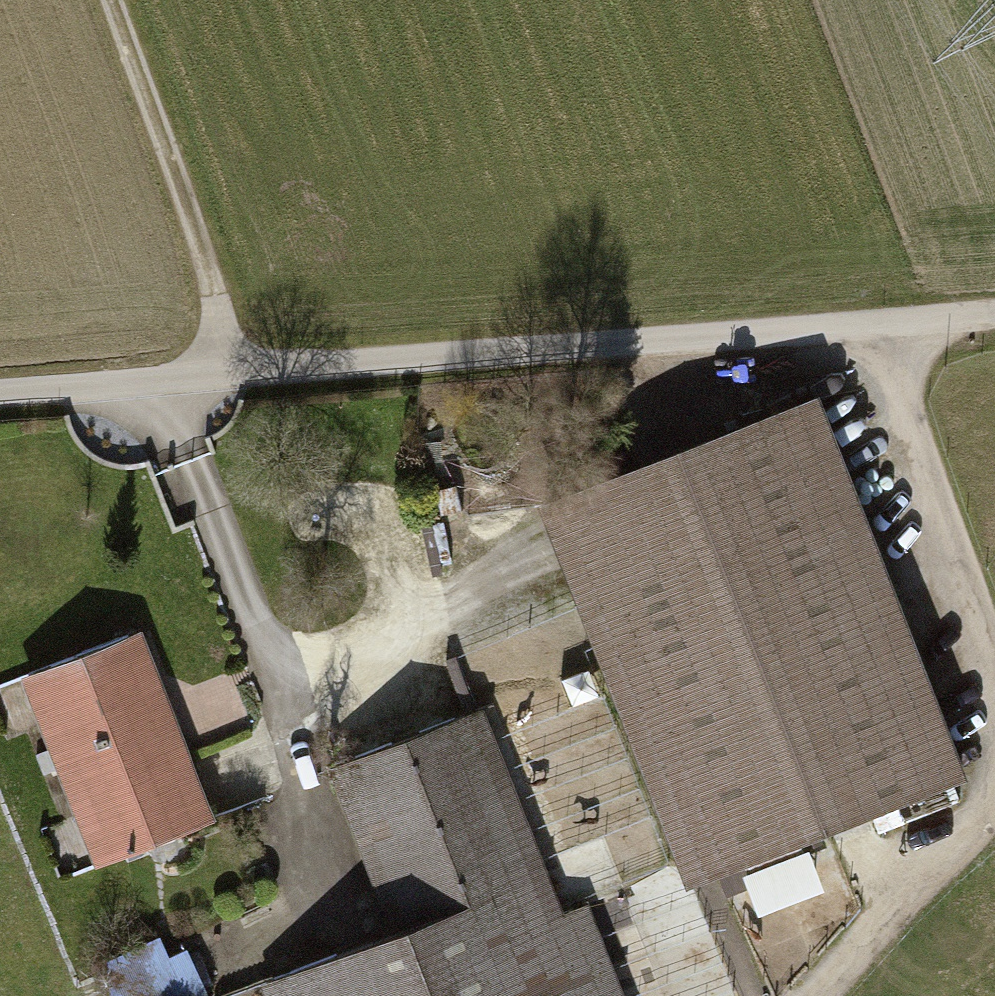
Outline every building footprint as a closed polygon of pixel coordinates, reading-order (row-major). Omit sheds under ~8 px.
[(814,397),(532,505),(572,610),(607,699),(618,728),(630,759),(642,789),(652,816),(671,866),(682,894),(964,785),(814,397)] [(211,828),(137,633),(15,679),(90,874),(211,828)] [(484,710),(473,715),(341,766),(405,930),(259,983),(264,995),(620,995),(609,968),(598,938),(585,905),(563,914),(541,856),(531,830),(520,801),(507,769),(495,739),(484,710)] [(103,958),(111,995),(209,995),(184,944),(167,952),(157,934),(103,958)]
